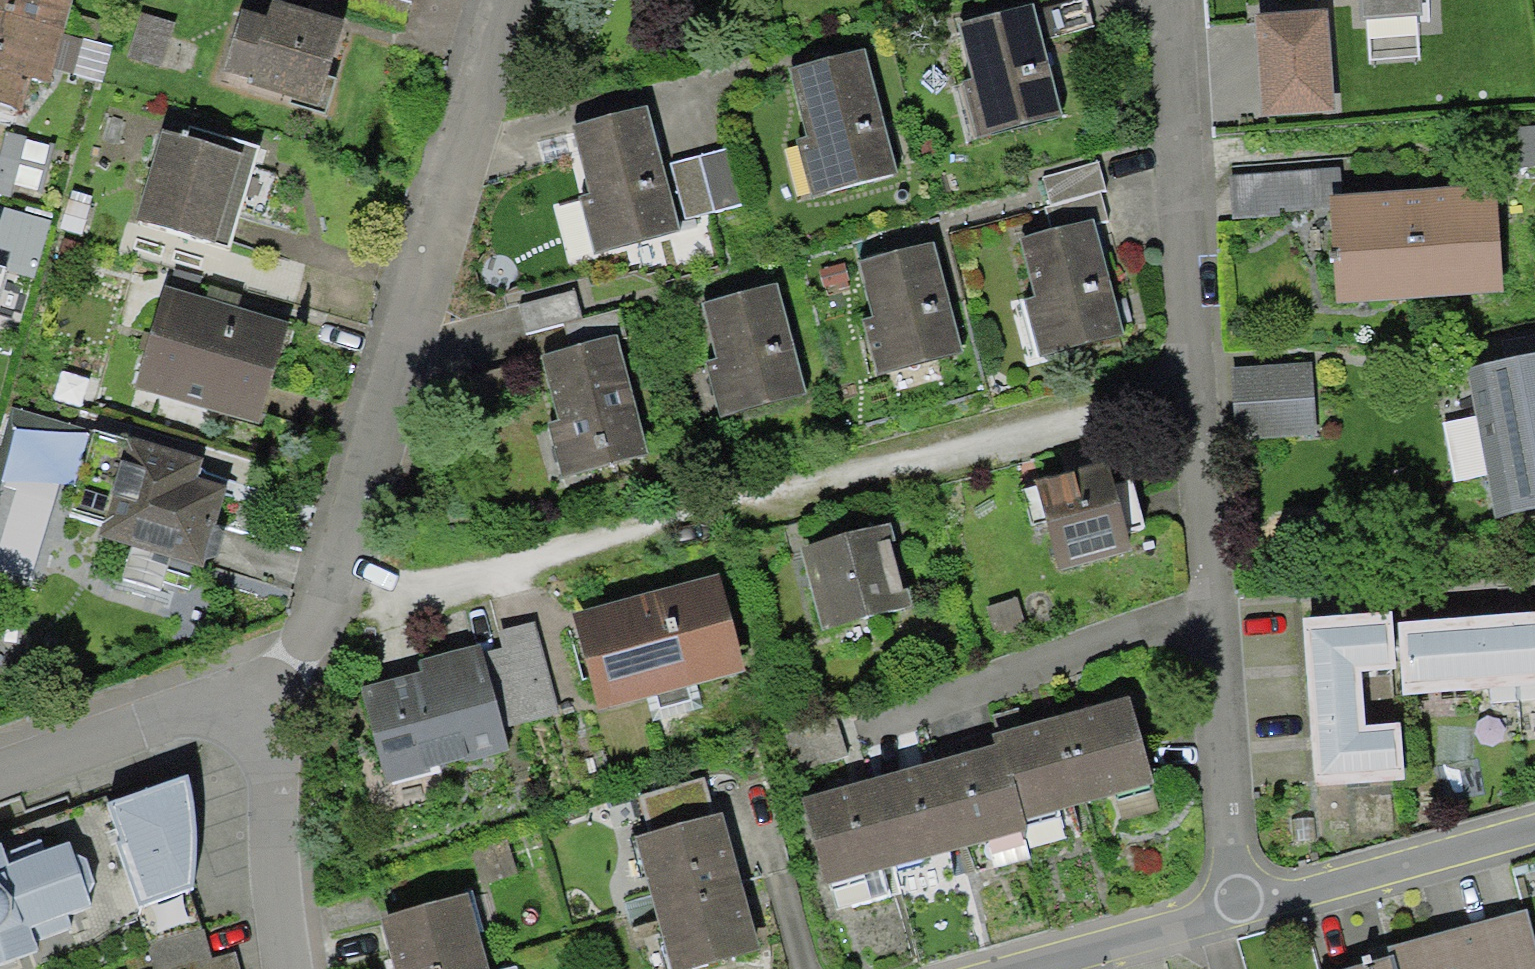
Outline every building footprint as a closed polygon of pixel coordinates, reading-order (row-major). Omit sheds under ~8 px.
[(43,127),(88,0),(0,0),(0,112),(43,127)] [(266,24),(234,15),(215,83),(322,113),(347,26),(272,5),(266,24)] [(1034,10),(957,30),(971,84),(961,86),(975,142),(1062,120),(1034,10)] [(172,23),(139,13),(123,61),(157,72),(172,23)] [(1328,18),(1265,23),(1273,124),(1337,119),(1328,18)] [(866,52),(788,71),(805,140),(797,142),(811,200),(897,179),(866,52)] [(567,130),(584,196),(571,199),(587,259),(679,235),(647,109),(567,130)] [(2,135),(0,141),(0,182),(39,193),(52,149),(2,135)] [(146,229),(231,250),(254,158),(168,138),(146,229)] [(730,150),(670,165),(684,221),(744,206),(730,150)] [(1099,162),(1044,177),(1052,207),(1044,209),(1052,237),(1109,221),(1102,195),(1108,193),(1099,162)] [(89,206),(68,201),(60,231),(81,236),(89,206)] [(1348,204),(1350,308),(1506,304),(1504,201),(1348,204)] [(42,226),(13,217),(5,241),(35,250),(42,226)] [(1052,237),(1020,246),(1034,299),(1020,303),(1036,363),(1123,340),(1092,226),(1052,237)] [(83,247),(60,240),(52,263),(76,271),(83,247)] [(933,250),(858,268),(871,319),(862,322),(877,378),(961,357),(933,250)] [(775,290),(699,309),(713,364),(704,367),(719,423),(806,404),(775,290)] [(174,291),(143,387),(268,426),(299,330),(174,291)] [(574,293),(516,306),(522,337),(565,327),(570,350),(619,339),(624,338),(618,314),(581,323),(574,293)] [(570,350),(541,356),(556,425),(545,427),(557,481),(646,462),(619,339),(570,350)] [(1468,377),(1475,417),(1441,424),(1452,486),(1483,480),(1492,529),(1534,521),(1534,365),(1468,377)] [(1240,373),(1242,448),(1321,446),(1319,371),(1240,373)] [(0,443),(0,473),(16,428),(73,448),(79,431),(12,408),(0,443)] [(220,543),(209,534),(220,493),(189,484),(194,465),(132,448),(131,453),(92,442),(71,518),(103,527),(98,545),(198,573),(201,564),(214,564),(220,543)] [(1046,491),(1068,572),(1140,552),(1118,472),(1046,491)] [(816,559),(836,635),(917,614),(897,538),(816,559)] [(590,626),(614,715),(755,677),(731,588),(590,626)] [(1392,678),(1389,623),(1305,628),(1314,792),(1405,787),(1402,729),(1364,731),(1361,680),(1392,678)] [(501,652),(481,657),(499,733),(559,720),(537,624),(497,633),(501,652)] [(1413,706),(1534,697),(1534,626),(1408,635),(1413,706)] [(481,657),(479,650),(415,665),(418,677),(355,693),(378,785),(505,754),(499,733),(481,657)] [(993,753),(800,803),(824,894),(1023,842),(1024,827),(1151,794),(1127,702),(992,739),(993,753)] [(1,873),(65,850),(70,863),(86,868),(93,889),(86,904),(89,913),(27,933),(32,948),(136,915),(190,897),(194,878),(195,838),(193,801),(186,780),(107,810),(103,798),(0,835),(0,871),(1,873)] [(677,968),(706,968),(767,950),(727,826),(640,854),(677,968)] [(35,957),(32,948),(27,933),(89,913),(86,904),(93,889),(86,868),(70,863),(65,850),(1,873),(0,871),(0,968),(35,957)] [(391,929),(403,968),(493,968),(474,905),(391,929)] [(1360,968),(1534,968),(1534,943),(1527,913),(1390,950),(1393,962),(1360,968)]
